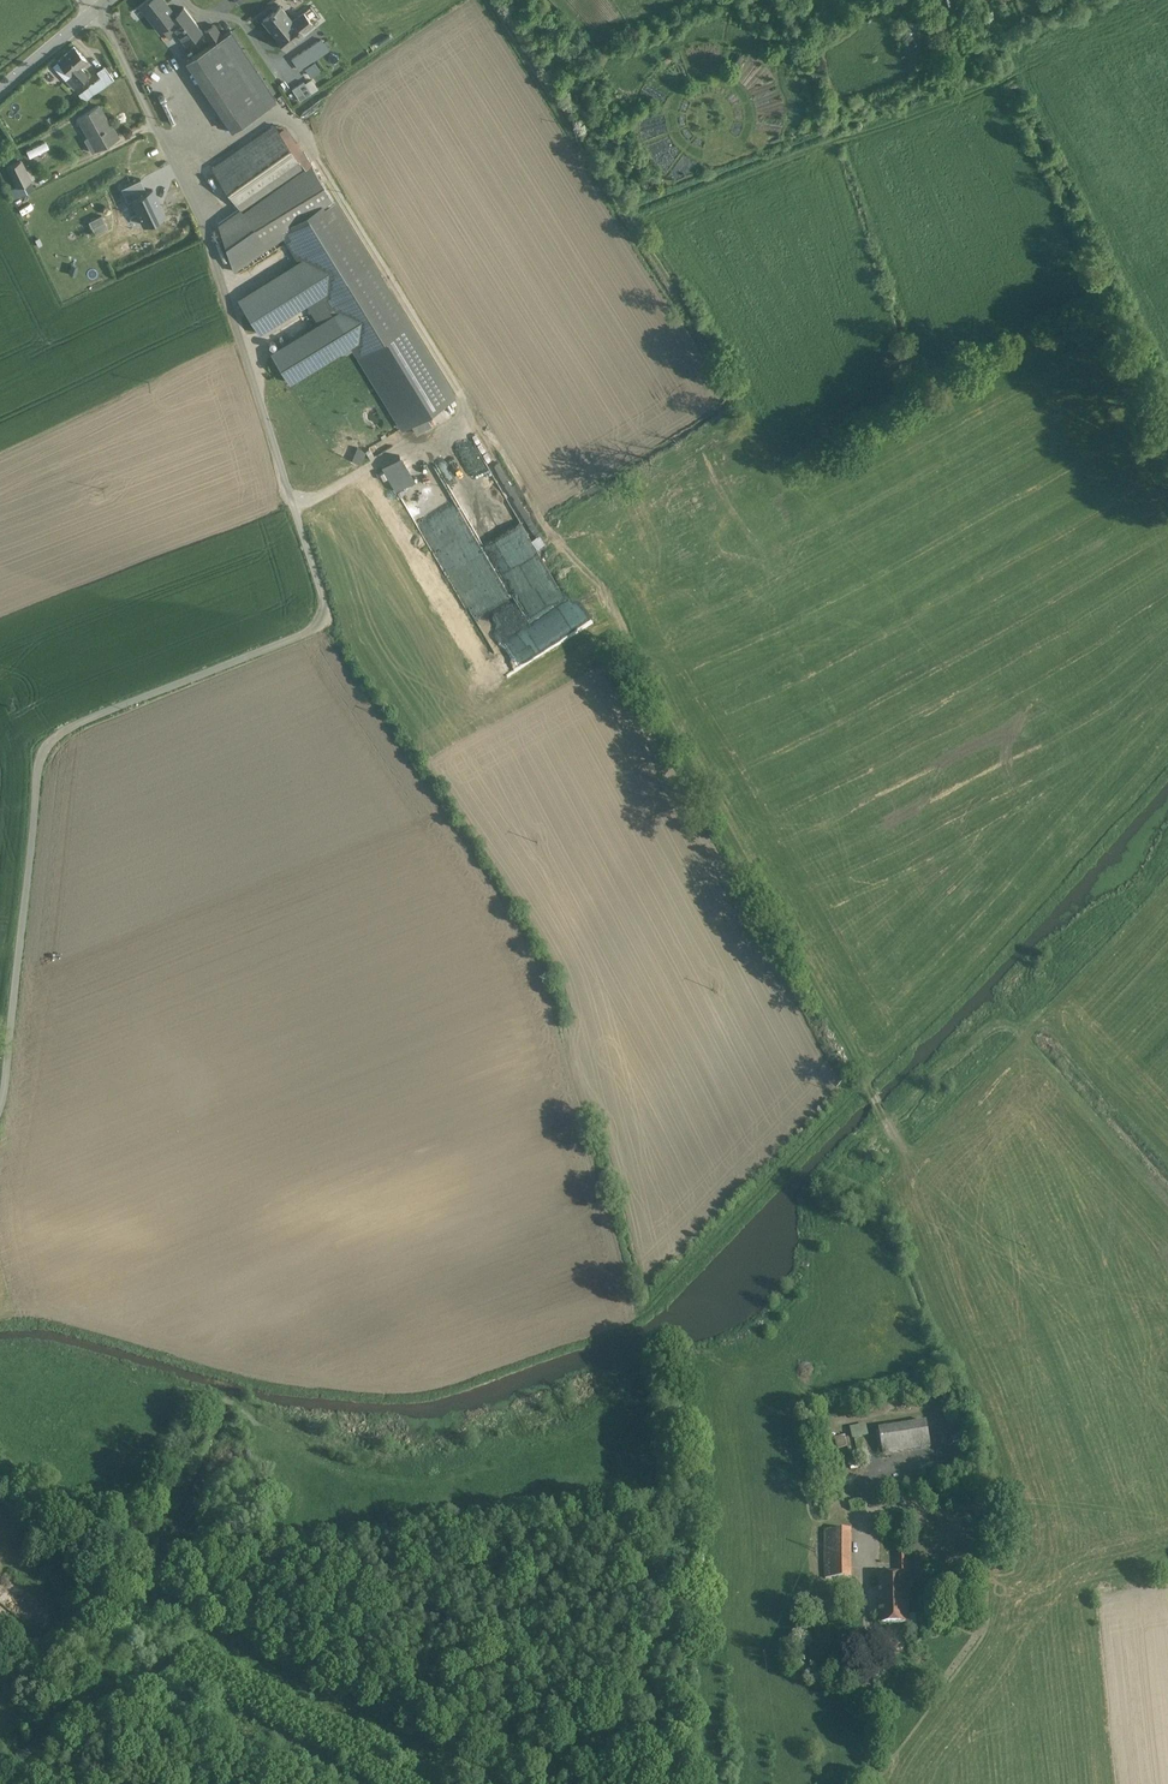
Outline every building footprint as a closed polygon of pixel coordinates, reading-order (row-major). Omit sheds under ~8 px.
[(164,0),(146,0),(139,5),(159,31),(162,29),(170,38),(177,33),(186,44),(203,32),(184,7),(175,14),(164,0)] [(274,35),(292,22),(280,6),(262,20),(274,35)] [(292,22),(274,35),(285,50),(303,36),(301,33),(313,25),(312,23),(319,18),(311,7),(292,22)] [(222,36),(214,25),(203,32),(211,44),(222,36)] [(262,97),(222,36),(211,44),(186,60),(226,120),(262,97)] [(321,39),(291,59),(298,69),(309,62),(307,60),(326,47),(321,39)] [(74,46),(58,61),(71,76),(71,75),(80,84),(88,76),(80,67),(87,61),(74,46)] [(306,66),(311,76),(321,71),(316,61),(306,66)] [(113,79),(105,66),(97,72),(101,78),(106,84),(113,79)] [(97,72),(91,76),(95,82),(101,78),(97,72)] [(95,82),(89,87),(93,93),(106,84),(101,78),(95,82)] [(311,93),(304,81),(292,89),(299,103),(311,93)] [(99,105),(77,116),(89,138),(93,136),(100,147),(119,137),(113,127),(111,128),(99,105)] [(274,125),(235,152),(232,148),(210,163),(240,207),(243,212),(304,168),(278,130),(274,125)] [(409,324),(303,152),(303,153),(283,126),(278,130),(304,168),(243,212),(264,243),(268,240),(287,272),(241,301),(260,332),(308,302),(319,321),(271,350),(290,381),(343,349),(345,353),(354,348),(359,355),(409,324)] [(45,151),(37,155),(44,171),(53,166),(45,151)] [(7,169),(16,188),(22,186),(32,181),(22,161),(7,169)] [(141,178),(121,188),(127,201),(131,200),(143,225),(166,214),(153,188),(147,191),(141,178)] [(22,186),(16,188),(9,192),(13,200),(26,194),(22,186)] [(218,223),(231,265),(264,243),(243,212),(240,207),(218,223)] [(90,221),(96,234),(107,228),(101,216),(90,221)] [(360,461),(365,449),(357,446),(352,457),(360,461)] [(401,453),(381,464),(395,488),(415,477),(401,453)] [(527,532),(541,533),(493,453),(487,457),(486,472),(481,475),(473,475),(468,478),(468,483),(462,473),(468,473),(475,470),(475,457),(473,459),(473,464),(467,464),(463,457),(450,465),(450,468),(466,494),(475,494),(474,501),(484,502),(490,510),(489,518),(500,519),(510,513),(516,522),(521,522),(527,532)] [(508,626),(519,623),(517,613),(506,616),(508,626)] [(542,644),(547,641),(542,628),(536,630),(542,644)] [(505,636),(496,641),(502,650),(510,644),(505,636)] [(507,659),(523,651),(521,647),(505,654),(507,659)] [(882,1454),(931,1447),(927,1421),(878,1428),(882,1454)] [(869,1435),(866,1423),(850,1427),(853,1439),(869,1435)] [(833,1437),(835,1448),(848,1447),(846,1435),(833,1437)] [(851,1579),(850,1530),(825,1531),(825,1579),(851,1579)] [(906,1578),(906,1563),(898,1563),(898,1578),(906,1578)] [(898,1578),(880,1578),(880,1626),(908,1626),(908,1593),(908,1578),(898,1578)]
